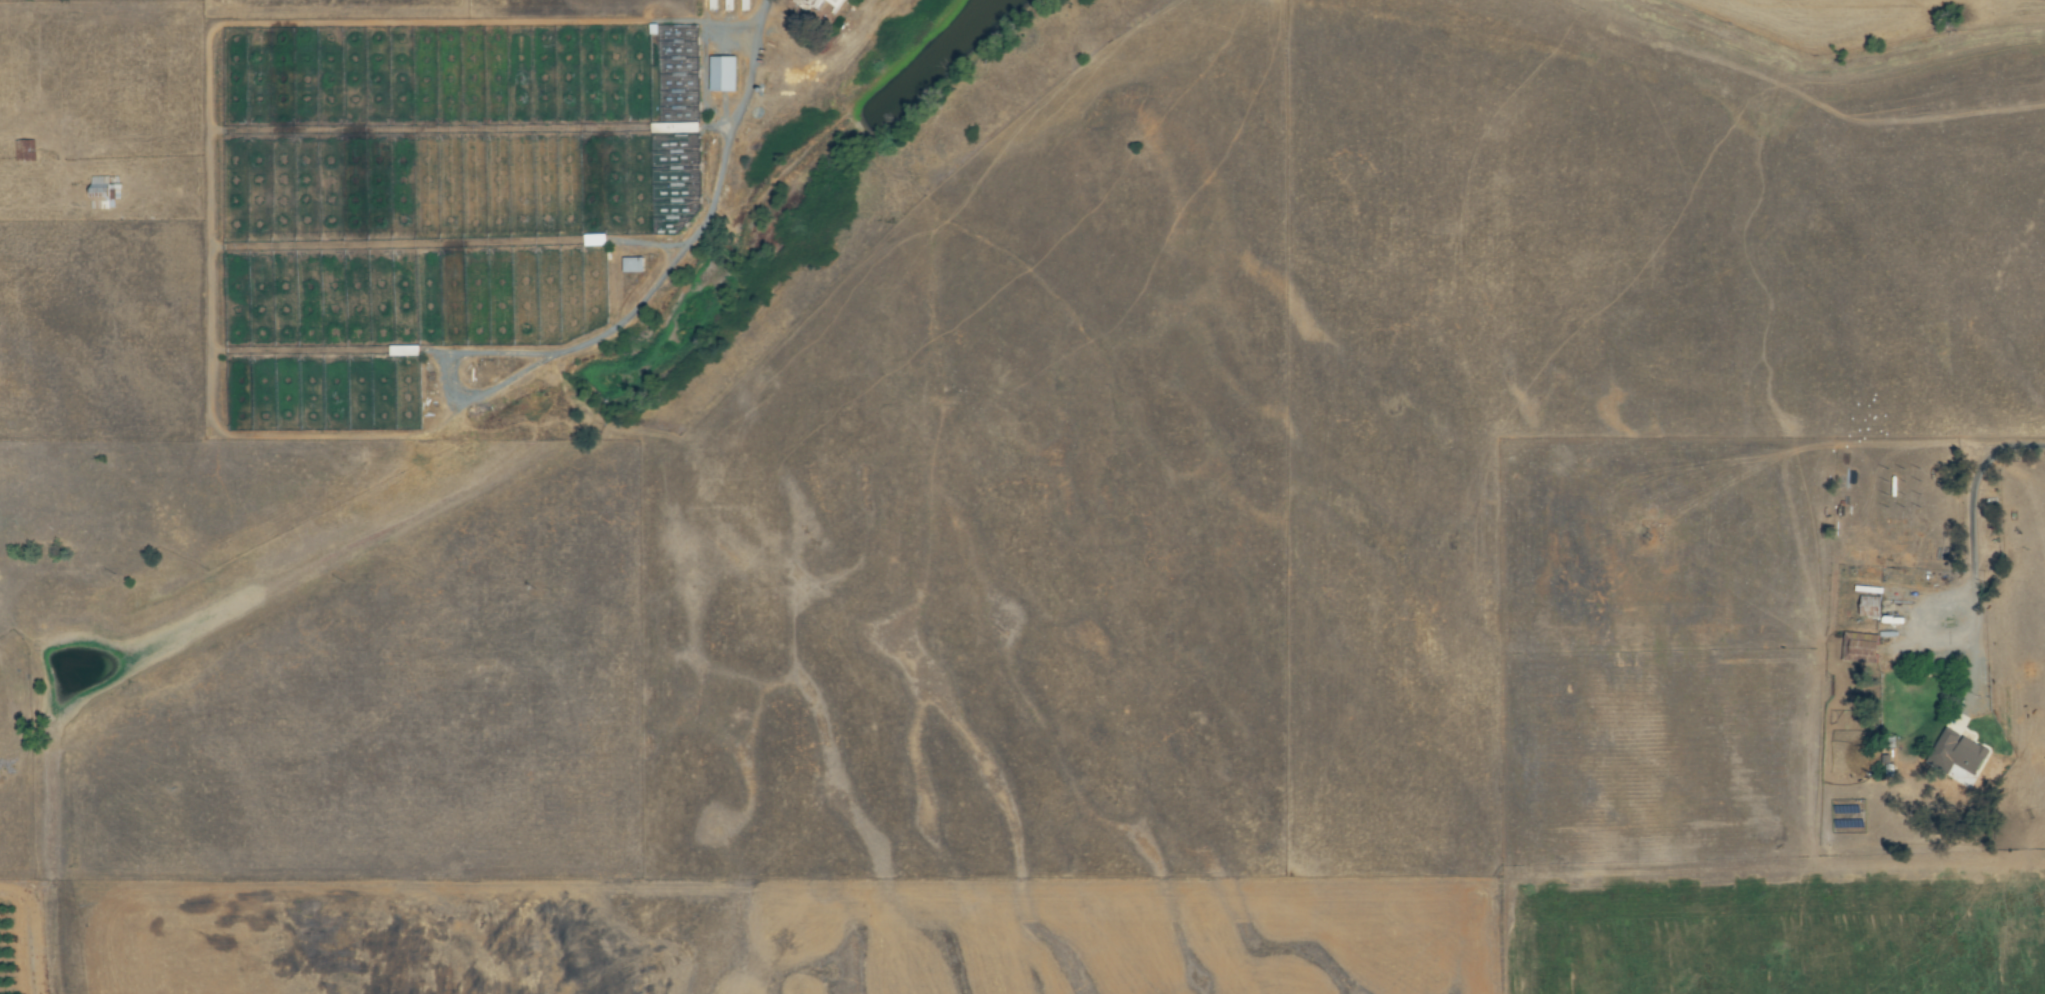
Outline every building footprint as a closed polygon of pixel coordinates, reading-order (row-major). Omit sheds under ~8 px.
[(817,10),(825,0),(803,0),(817,10)] [(711,92),(737,92),(737,57),(710,57),(711,92)] [(35,140),(15,141),(16,162),(35,162),(35,140)] [(92,210),(115,209),(115,200),(121,200),(121,183),(111,183),(111,177),(91,177),(92,210)] [(623,273),(644,273),(644,258),(623,258),(623,273)] [(1881,598),(1862,597),(1862,604),(1869,605),(1869,613),(1880,614),(1881,598)] [(1992,751),(1948,727),(1934,755),(1952,765),(1953,764),(1978,777),(1992,751)]
